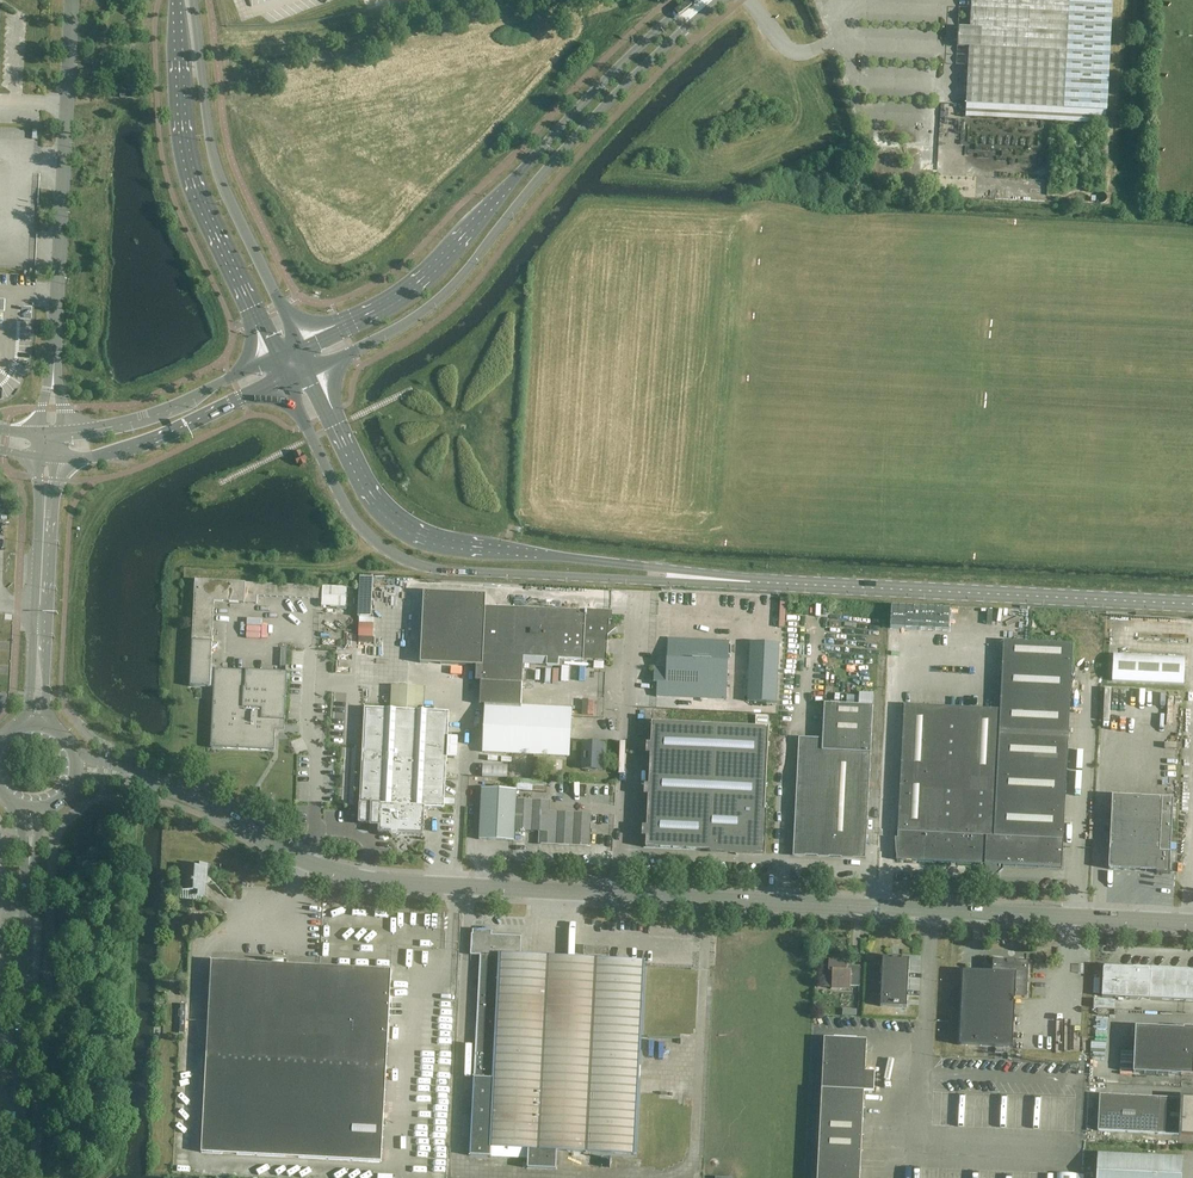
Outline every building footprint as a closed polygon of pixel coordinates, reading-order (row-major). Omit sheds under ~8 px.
[(969,47),(966,105),(1107,112),(1113,0),(971,0),(970,28),(960,27),(959,47),(969,47)] [(300,452),(293,455),(295,460),(294,461),(297,467),(298,466),(300,469),(306,466),(305,462),(306,461),(304,456),(302,456),(300,452)] [(368,614),(369,571),(358,570),(358,614),(368,614)] [(322,607),(322,606),(346,607),(347,588),(323,587),(217,582),(195,581),(193,629),(190,687),(195,687),(214,688),(213,701),(211,748),(257,750),(275,751),(276,721),(283,721),(283,724),(284,724),(288,648),(281,648),(280,666),(278,666),(278,672),(245,671),(245,663),(241,663),(241,670),(215,669),(215,665),(212,665),(215,602),(258,604),(258,597),(322,600),(322,607)] [(482,666),(481,682),(480,703),(522,705),(524,658),(547,659),(547,666),(559,667),(559,660),(584,661),(584,660),(595,661),(607,661),(608,626),(609,626),(610,615),(587,614),(587,612),(585,612),(585,613),(514,609),(485,607),(486,595),(424,592),(421,663),(482,666)] [(358,619),(358,632),(373,632),(373,619),(358,619)] [(727,687),(730,642),(668,639),(667,667),(655,667),(654,681),(650,681),(650,682),(657,683),(656,697),(727,700),(728,687),(727,687)] [(750,640),(748,699),(776,701),(779,641),(750,640)] [(904,705),(899,808),(896,860),(985,865),(984,867),(985,867),(988,871),(996,871),(999,868),(1000,868),(1000,865),(1062,868),(1073,644),(1003,641),(1000,710),(904,705)] [(1112,663),(1114,681),(1137,679),(1134,657),(1123,658),(1123,653),(1116,653),(1117,662),(1112,663)] [(365,708),(360,805),(359,824),(379,825),(379,834),(390,834),(390,836),(392,838),(398,839),(400,836),(400,835),(423,836),(425,807),(434,808),(444,809),(449,713),(423,711),(424,687),(393,686),(391,710),(365,708)] [(868,808),(873,706),(874,693),(859,692),(859,696),(847,695),(847,705),(824,704),(822,739),(799,738),(796,808),(793,856),(866,859),(868,808)] [(572,709),(512,706),(485,705),(483,752),(510,754),(569,757),(572,709)] [(652,723),(647,808),(645,847),(644,847),(644,848),(736,852),(736,855),(736,852),(762,854),(769,729),(770,729),(771,728),(650,722),(650,723),(652,723)] [(1179,756),(1179,742),(1168,742),(1168,755),(1179,756)] [(583,752),(582,769),(601,770),(602,755),(603,755),(603,744),(583,743),(583,744),(573,743),(572,752),(583,752)] [(483,764),(483,776),(508,777),(508,765),(483,764)] [(514,841),(514,831),(516,800),(516,790),(481,788),(479,840),(514,841)] [(1169,874),(1173,799),(1112,796),(1108,869),(1156,872),(1156,874),(1169,874)] [(550,802),(516,800),(514,831),(539,833),(538,843),(547,843),(590,845),(590,834),(588,834),(588,825),(591,825),(591,814),(549,812),(550,802)] [(104,854),(104,860),(104,863),(116,863),(116,854),(104,854)] [(208,866),(184,864),(181,896),(183,896),(182,900),(192,901),(193,897),(202,897),(203,884),(206,884),(208,866)] [(409,929),(409,940),(419,940),(419,930),(409,929)] [(557,1151),(635,1155),(645,962),(520,956),(521,937),(472,935),(471,955),(481,955),(470,1156),(491,1157),(491,1147),(529,1149),(528,1168),(556,1170),(557,1151)] [(829,956),(828,971),(832,972),(832,989),(850,990),(850,987),(859,987),(860,966),(847,966),(847,957),(829,956)] [(883,959),(880,1007),(907,1008),(909,960),(902,960),(902,959),(892,958),(892,959),(883,959)] [(211,973),(207,1058),(202,1154),(382,1162),(389,1019),(391,970),(212,961),(211,973)] [(965,971),(961,1046),(1014,1048),(1017,998),(1028,998),(1030,962),(994,961),(994,972),(965,971)] [(1102,997),(1192,1001),(1192,973),(1192,971),(1104,966),(1102,997)] [(1095,1006),(1108,1007),(1108,999),(1095,998),(1095,1006)] [(1096,1026),(1109,1026),(1109,1010),(1096,1011),(1096,1026)] [(1192,1076),(1192,1074),(1192,1029),(1135,1026),(1133,1072),(1192,1076)] [(1093,1051),(1106,1052),(1106,1037),(1093,1036),(1093,1051)] [(817,1177),(860,1177),(864,1091),(874,1092),(875,1072),(865,1072),(867,1040),(824,1038),(817,1177)] [(448,1092),(437,1093),(438,1108),(449,1107),(448,1092)] [(1097,1131),(1181,1135),(1192,1136),(1192,1099),(1182,1099),(1099,1095),(1097,1131)] [(449,1132),(449,1115),(437,1115),(437,1132),(449,1132)] [(437,1143),(437,1157),(447,1157),(447,1144),(437,1143)] [(1096,1177),(1181,1177),(1182,1158),(1098,1154),(1096,1177)]
